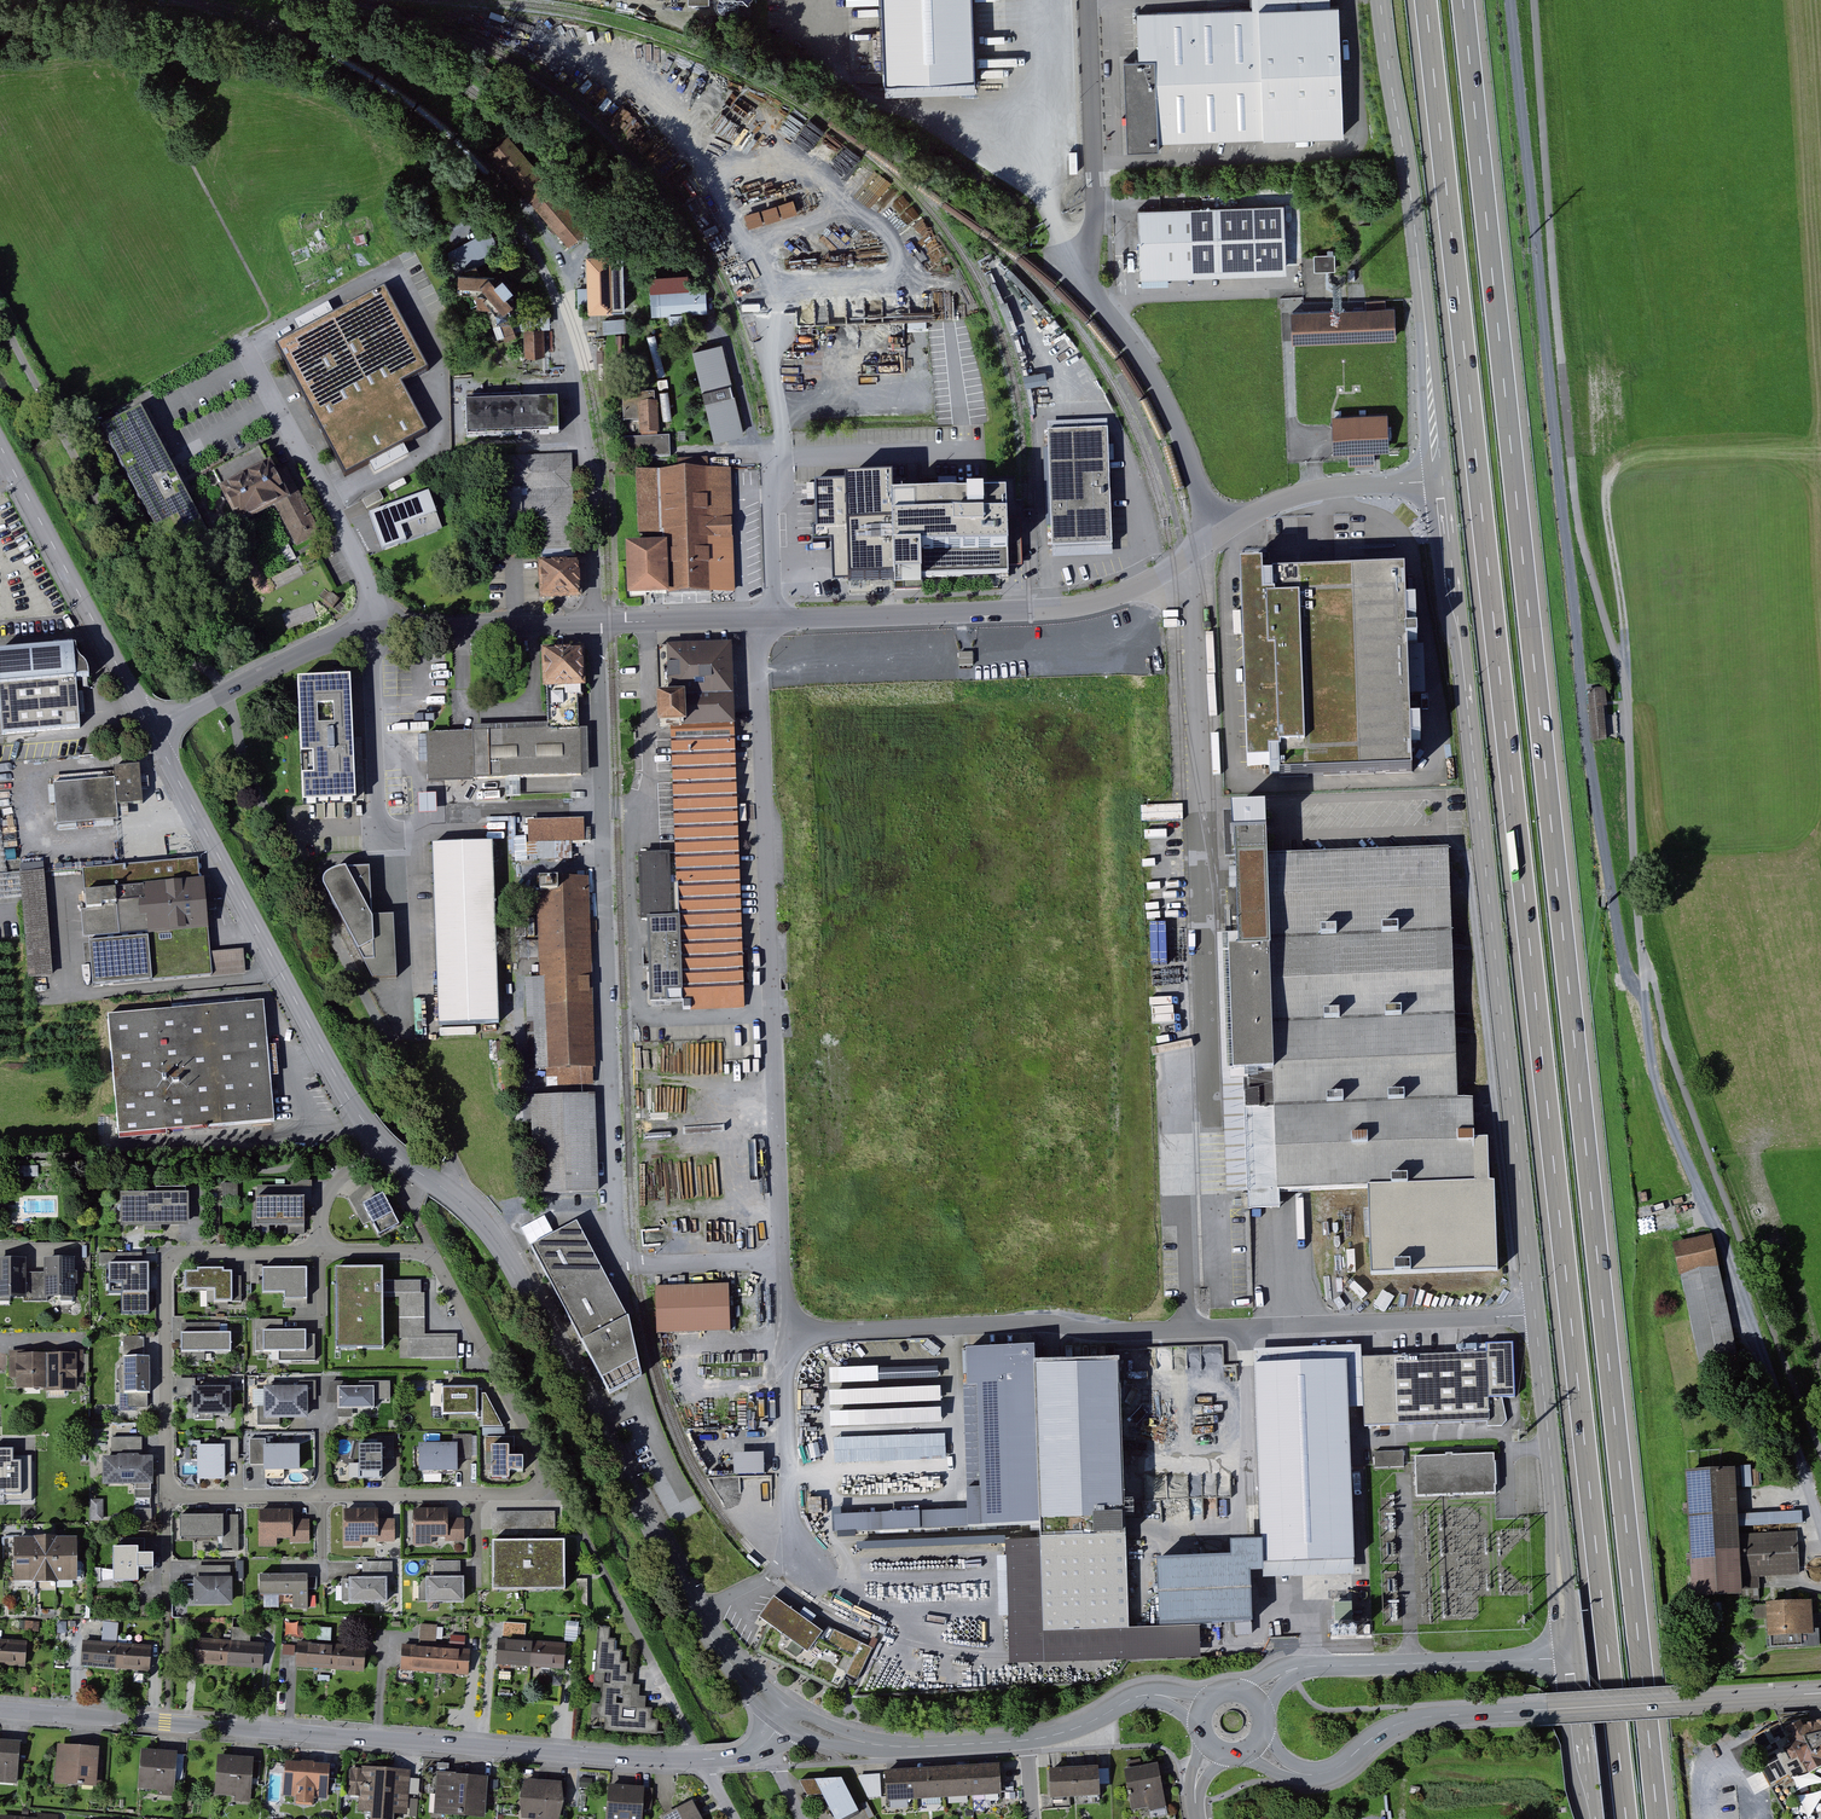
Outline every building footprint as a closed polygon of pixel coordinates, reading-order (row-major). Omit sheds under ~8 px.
[(879,83),(974,80),(971,0),(876,0),(879,83)] [(1339,6),(1328,6),(1328,0),(1250,0),(1250,9),(1135,14),(1137,61),(1121,62),(1123,121),(1125,153),(1158,152),(1158,144),(1161,144),(1335,138),(1344,137),(1344,133),(1339,8),(1339,6)] [(594,225),(514,133),(493,152),(572,244),(594,225)] [(799,212),(794,199),(744,216),(749,229),(799,212)] [(1283,205),(1136,209),(1139,279),(1286,275),(1283,205)] [(367,235),(357,238),(360,246),(369,243),(367,235)] [(489,260),(484,237),(455,242),(459,266),(489,260)] [(1313,271),(1334,271),(1333,254),(1313,255),(1313,271)] [(614,255),(589,256),(591,310),(603,310),(616,309),(614,255)] [(493,305),(506,337),(519,333),(508,307),(519,307),(519,293),(509,293),(506,290),(513,284),(502,270),(495,276),(491,271),(459,270),(459,289),(479,290),(478,303),(493,305)] [(432,369),(387,286),(274,346),(345,479),(431,434),(404,384),(432,369)] [(709,286),(659,291),(662,318),(711,314),(709,286)] [(799,304),(800,326),(849,323),(848,293),(813,295),(814,303),(799,304)] [(1295,310),(1296,343),(1401,339),(1400,306),(1390,306),(1390,299),(1370,300),(1370,307),(1295,310)] [(626,316),(603,317),(604,332),(627,330),(626,316)] [(545,325),(525,326),(527,355),(546,354),(545,325)] [(726,346),(695,354),(717,441),(747,434),(726,346)] [(1025,376),(1027,388),(1049,383),(1046,371),(1025,376)] [(658,403),(658,392),(626,393),(627,421),(644,420),(644,434),(662,433),(661,402),(658,403)] [(562,437),(561,402),(469,405),(470,440),(562,437)] [(211,540),(142,410),(101,432),(170,562),(211,540)] [(1338,453),(1353,452),(1353,465),(1379,464),(1379,451),(1394,451),(1393,413),(1337,415),(1338,453)] [(452,446),(467,446),(466,429),(462,429),(462,430),(452,430),(452,446)] [(1057,549),(1117,547),(1113,430),(1053,433),(1057,549)] [(673,437),(628,438),(629,458),(674,457),(673,437)] [(273,462),(270,463),(262,448),(216,472),(225,488),(221,490),(241,528),(277,508),(296,543),(322,529),(289,469),(280,474),(273,462)] [(582,601),(576,458),(510,460),(512,525),(542,524),(545,603),(582,601)] [(733,475),(642,478),(644,548),(629,548),(630,599),(737,596),(733,475)] [(819,482),(820,528),(816,528),(817,542),(834,542),(835,568),(853,568),(853,580),(898,579),(898,589),(927,588),(927,578),(1015,575),(1013,503),(898,506),(897,479),(819,482)] [(367,504),(383,497),(381,491),(365,498),(367,504)] [(445,528),(432,493),(372,515),(386,550),(445,528)] [(1273,563),(1247,564),(1256,760),(1285,759),(1286,774),(1420,768),(1410,565),(1273,572),(1273,563)] [(282,614),(288,630),(319,619),(314,603),(282,614)] [(0,651),(0,696),(3,734),(82,728),(76,645),(0,651)] [(583,727),(582,696),(586,696),(585,686),(588,686),(587,646),(543,647),(544,687),(549,687),(550,722),(550,728),(583,727)] [(731,647),(663,652),(666,700),(660,700),(662,735),(674,734),(682,858),(645,860),(655,1010),(753,1004),(731,647)] [(301,680),(307,803),(360,800),(354,678),(301,680)] [(474,725),(474,731),(428,732),(430,782),(476,781),(476,778),(585,775),(583,727),(550,728),(550,722),(474,725)] [(19,784),(16,759),(0,761),(0,787),(19,784)] [(115,775),(56,779),(59,825),(122,820),(122,808),(147,806),(145,768),(115,770),(115,775)] [(4,818),(25,814),(20,789),(0,793),(0,798),(4,818)] [(439,814),(438,795),(421,796),(422,815),(439,814)] [(1501,1183),(1496,1183),(1494,1139),(1479,1140),(1477,1100),(1465,1100),(1453,845),(1275,854),(1272,806),(1239,808),(1246,944),(1236,945),(1236,953),(1240,1026),(1242,1071),(1276,1070),(1283,1193),(1373,1188),(1375,1231),(1377,1277),(1505,1271),(1501,1183)] [(586,818),(530,820),(530,842),(587,840),(586,818)] [(495,845),(438,847),(445,1029),(502,1027),(495,845)] [(35,982),(56,980),(48,865),(76,863),(75,847),(26,850),(35,982)] [(206,878),(202,879),(200,858),(83,870),(95,989),(249,974),(246,950),(213,954),(206,878)] [(324,878),(324,884),(374,978),(398,977),(395,915),(373,916),(371,866),(346,867),(336,870),(329,874),(324,878)] [(593,878),(541,881),(546,978),(530,979),(535,1073),(604,1069),(593,878)] [(268,1002),(109,1015),(120,1139),(279,1125),(268,1002)] [(691,1052),(690,1070),(721,1072),(722,1059),(735,1059),(736,1046),(684,1042),(684,1051),(691,1052)] [(1154,1043),(1156,1087),(1173,1086),(1171,1042),(1154,1043)] [(594,1092),(536,1096),(542,1198),(600,1194),(594,1092)] [(753,1189),(761,1188),(758,1149),(750,1149),(753,1189)] [(709,1196),(720,1196),(718,1160),(707,1161),(709,1196)] [(369,1223),(372,1221),(381,1236),(401,1226),(384,1195),(379,1198),(369,1182),(349,1198),(359,1217),(364,1226),(369,1223)] [(261,1196),(257,1196),(258,1220),(307,1219),(307,1202),(315,1202),(315,1185),(261,1186),(261,1196)] [(188,1192),(121,1192),(121,1225),(188,1225),(188,1192)] [(647,1196),(650,1207),(664,1203),(661,1192),(647,1196)] [(574,1225),(526,1249),(603,1399),(637,1385),(625,1323),(574,1225)] [(1712,1236),(1676,1245),(1705,1359),(1741,1350),(1712,1236)] [(0,1258),(0,1299),(76,1295),(74,1256),(45,1258),(46,1271),(25,1273),(24,1257),(0,1258)] [(149,1261),(111,1262),(111,1281),(122,1281),(122,1312),(149,1312),(149,1261)] [(225,1268),(199,1268),(199,1272),(187,1272),(188,1291),(216,1290),(217,1302),(234,1302),(234,1276),(233,1271),(225,1271),(225,1268)] [(307,1268),(266,1268),(266,1293),(286,1293),(286,1307),(307,1307),(307,1268)] [(384,1269),(338,1269),(337,1350),(383,1350),(384,1297),(401,1298),(401,1358),(458,1358),(458,1337),(428,1337),(428,1280),(384,1280),(384,1269)] [(234,1276),(234,1302),(245,1301),(244,1276),(234,1276)] [(727,1288),(654,1292),(656,1337),(729,1334),(727,1288)] [(208,1360),(208,1352),(232,1352),(232,1333),(224,1333),(224,1323),(183,1323),(184,1360),(208,1360)] [(308,1329),(265,1331),(265,1353),(309,1352),(308,1329)] [(126,1337),(126,1358),(147,1358),(147,1346),(147,1336),(126,1337)] [(1367,1344),(1250,1351),(1250,1365),(1260,1540),(1261,1570),(1261,1578),(1364,1572),(1356,1406),(1371,1405),(1373,1431),(1522,1423),(1518,1343),(1491,1344),(1491,1350),(1368,1356),(1367,1344)] [(834,1530),(1035,1523),(1030,1363),(1029,1347),(962,1349),(968,1511),(834,1516),(834,1530)] [(81,1352),(16,1353),(17,1388),(82,1387),(81,1352)] [(147,1358),(126,1358),(127,1393),(130,1393),(131,1408),(151,1407),(151,1399),(150,1393),(153,1393),(153,1358),(147,1358)] [(1055,1362),(1030,1363),(1035,1523),(1036,1539),(1005,1540),(1009,1663),(1197,1656),(1196,1624),(1156,1625),(1127,1627),(1124,1524),(1118,1360),(1055,1362)] [(875,1367),(828,1369),(828,1384),(875,1383),(875,1381),(934,1378),(934,1367),(875,1369),(875,1367)] [(192,1379),(174,1379),(175,1396),(187,1395),(187,1414),(226,1414),(225,1387),(192,1387),(192,1379)] [(484,1387),(445,1386),(446,1417),(484,1417),(485,1426),(505,1426),(484,1387)] [(309,1387),(269,1387),(269,1418),(310,1418),(309,1387)] [(377,1387),(340,1388),(340,1410),(377,1409),(377,1387)] [(937,1388),(827,1391),(828,1405),(937,1402),(937,1388)] [(939,1409),(829,1413),(830,1427),(939,1423),(939,1409)] [(457,1443),(422,1443),(422,1470),(459,1470),(459,1461),(476,1461),(476,1434),(457,1434),(457,1443)] [(142,1435),(114,1436),(114,1455),(142,1455),(142,1446),(142,1435)] [(941,1435),(835,1440),(836,1463),(942,1458),(941,1435)] [(397,1458),(397,1436),(384,1436),(384,1446),(384,1458),(397,1458)] [(226,1446),(227,1461),(241,1461),(241,1437),(226,1437),(226,1446)] [(517,1437),(488,1437),(489,1465),(494,1465),(494,1477),(511,1477),(511,1470),(525,1470),(525,1456),(517,1456),(517,1437)] [(251,1464),(264,1463),(264,1444),(264,1438),(251,1438),(251,1464)] [(300,1443),(264,1444),(264,1463),(264,1471),(301,1470),(300,1443)] [(227,1461),(226,1446),(198,1447),(199,1480),(227,1480),(227,1461)] [(384,1446),(360,1446),(361,1478),(384,1477),(384,1458),(384,1446)] [(4,1490),(4,1493),(21,1493),(21,1460),(13,1460),(13,1447),(0,1447),(0,1490),(4,1490)] [(766,1472),(765,1450),(734,1451),(735,1473),(766,1472)] [(1404,1450),(1375,1452),(1376,1465),(1376,1468),(1405,1467),(1405,1463),(1404,1450)] [(1496,1453),(1416,1457),(1417,1463),(1418,1498),(1498,1494),(1496,1453)] [(114,1455),(101,1455),(102,1484),(153,1483),(152,1454),(142,1455),(114,1455)] [(1729,1469),(1678,1472),(1685,1599),(1736,1596),(1737,1603),(1758,1601),(1757,1578),(1799,1576),(1796,1532),(1800,1523),(1799,1512),(1732,1516),(1729,1469)] [(874,1497),(877,1481),(868,1479),(866,1490),(847,1486),(846,1492),(874,1497)] [(104,1520),(105,1499),(92,1499),(92,1520),(104,1520)] [(381,1509),(347,1511),(349,1543),(401,1541),(400,1517),(381,1517),(381,1509)] [(449,1510),(416,1511),(417,1543),(466,1541),(465,1518),(450,1518),(449,1510)] [(314,1512),(261,1513),(262,1545),(314,1545),(314,1512)] [(225,1514),(183,1516),(184,1537),(226,1536),(225,1514)] [(77,1536),(13,1537),(14,1580),(78,1579),(77,1536)] [(1173,1558),(1153,1559),(1156,1625),(1227,1622),(1246,1621),(1244,1571),(1261,1570),(1260,1540),(1226,1542),(1226,1556),(1173,1558)] [(560,1542),(489,1542),(489,1591),(560,1591),(560,1542)] [(137,1580),(137,1566),(143,1566),(143,1570),(153,1570),(153,1552),(137,1552),(137,1546),(114,1546),(114,1580),(137,1580)] [(972,1557),(971,1546),(954,1547),(955,1558),(972,1557)] [(437,1561),(437,1576),(428,1576),(429,1602),(466,1602),(466,1576),(463,1576),(463,1561),(437,1561)] [(366,1578),(349,1579),(349,1602),(392,1601),(391,1562),(366,1562),(366,1578)] [(307,1573),(261,1575),(262,1595),(291,1595),(292,1609),(308,1608),(307,1573)] [(232,1576),(193,1576),(194,1605),(232,1605),(232,1576)] [(589,1578),(579,1578),(579,1608),(590,1608),(589,1578)] [(762,1616),(775,1625),(763,1650),(845,1688),(859,1659),(819,1640),(826,1631),(777,1595),(762,1616)] [(1808,1600),(1763,1604),(1765,1638),(1810,1634),(1808,1600)] [(298,1632),(298,1623),(286,1623),(287,1632),(298,1632)] [(332,1628),(316,1626),(315,1639),(331,1641),(332,1628)] [(602,1627),(598,1685),(604,1686),(603,1704),(596,1703),(595,1717),(608,1718),(607,1729),(660,1733),(661,1719),(653,1719),(654,1708),(648,1707),(649,1696),(642,1695),(643,1685),(636,1684),(637,1673),(629,1673),(630,1662),(624,1661),(625,1651),(617,1650),(618,1638),(611,1638),(612,1627),(602,1627)] [(28,1640),(0,1639),(0,1662),(27,1664),(28,1640)] [(229,1664),(231,1642),(199,1639),(197,1661),(229,1664)] [(530,1666),(532,1641),(499,1639),(497,1664),(530,1666)] [(116,1669),(118,1643),(84,1640),(82,1666),(116,1669)] [(564,1669),(565,1643),(532,1641),(530,1666),(564,1669)] [(262,1666),(263,1644),(231,1642),(229,1664),(262,1666)] [(333,1668),(335,1645),(298,1642),(296,1665),(333,1668)] [(149,1672),(152,1646),(118,1643),(116,1669),(149,1672)] [(295,1645),(283,1644),(283,1654),(294,1655),(295,1645)] [(433,1672),(434,1647),(402,1644),(400,1669),(433,1672)] [(364,1671),(366,1648),(335,1645),(333,1668),(364,1671)] [(468,1674),(470,1649),(434,1647),(433,1672),(468,1674)] [(1778,1727),(1804,1772),(1820,1763),(1820,1760),(1820,1758),(1820,1721),(1800,1724),(1798,1718),(1778,1727)] [(0,1743),(0,1780),(20,1780),(22,1744),(0,1743)] [(103,1752),(58,1748),(56,1781),(101,1784),(103,1752)] [(180,1755),(144,1752),(142,1788),(177,1791),(180,1755)] [(252,1759),(220,1756),(218,1795),(249,1797),(252,1759)] [(328,1766),(285,1763),(283,1793),(326,1796),(328,1766)] [(1007,1797),(1004,1764),(975,1765),(977,1799),(1007,1797)] [(1160,1764),(1126,1770),(1134,1810),(1150,1807),(1150,1812),(1168,1809),(1160,1764)] [(977,1799),(975,1765),(946,1767),(948,1801),(977,1799)] [(1105,1796),(1102,1766),(1079,1768),(1081,1798),(1105,1796)] [(948,1801),(946,1767),(917,1769),(919,1803),(948,1801)] [(1081,1798),(1079,1768),(1055,1770),(1057,1800),(1081,1798)] [(919,1803),(917,1769),(888,1771),(890,1805),(919,1803)] [(357,1771),(356,1810),(371,1810),(370,1818),(396,1818),(396,1814),(412,1814),(413,1773),(357,1771)] [(882,1796),(881,1773),(864,1773),(865,1796),(882,1796)] [(490,1779),(443,1775),(440,1812),(487,1816),(490,1779)] [(560,1781),(524,1779),(521,1815),(557,1818),(560,1781)] [(818,1783),(838,1818),(846,1818),(862,1810),(847,1780),(818,1783)] [(612,1786),(610,1818),(642,1818),(644,1788),(612,1786)] [(693,1804),(669,1818),(702,1818),(693,1804)]
